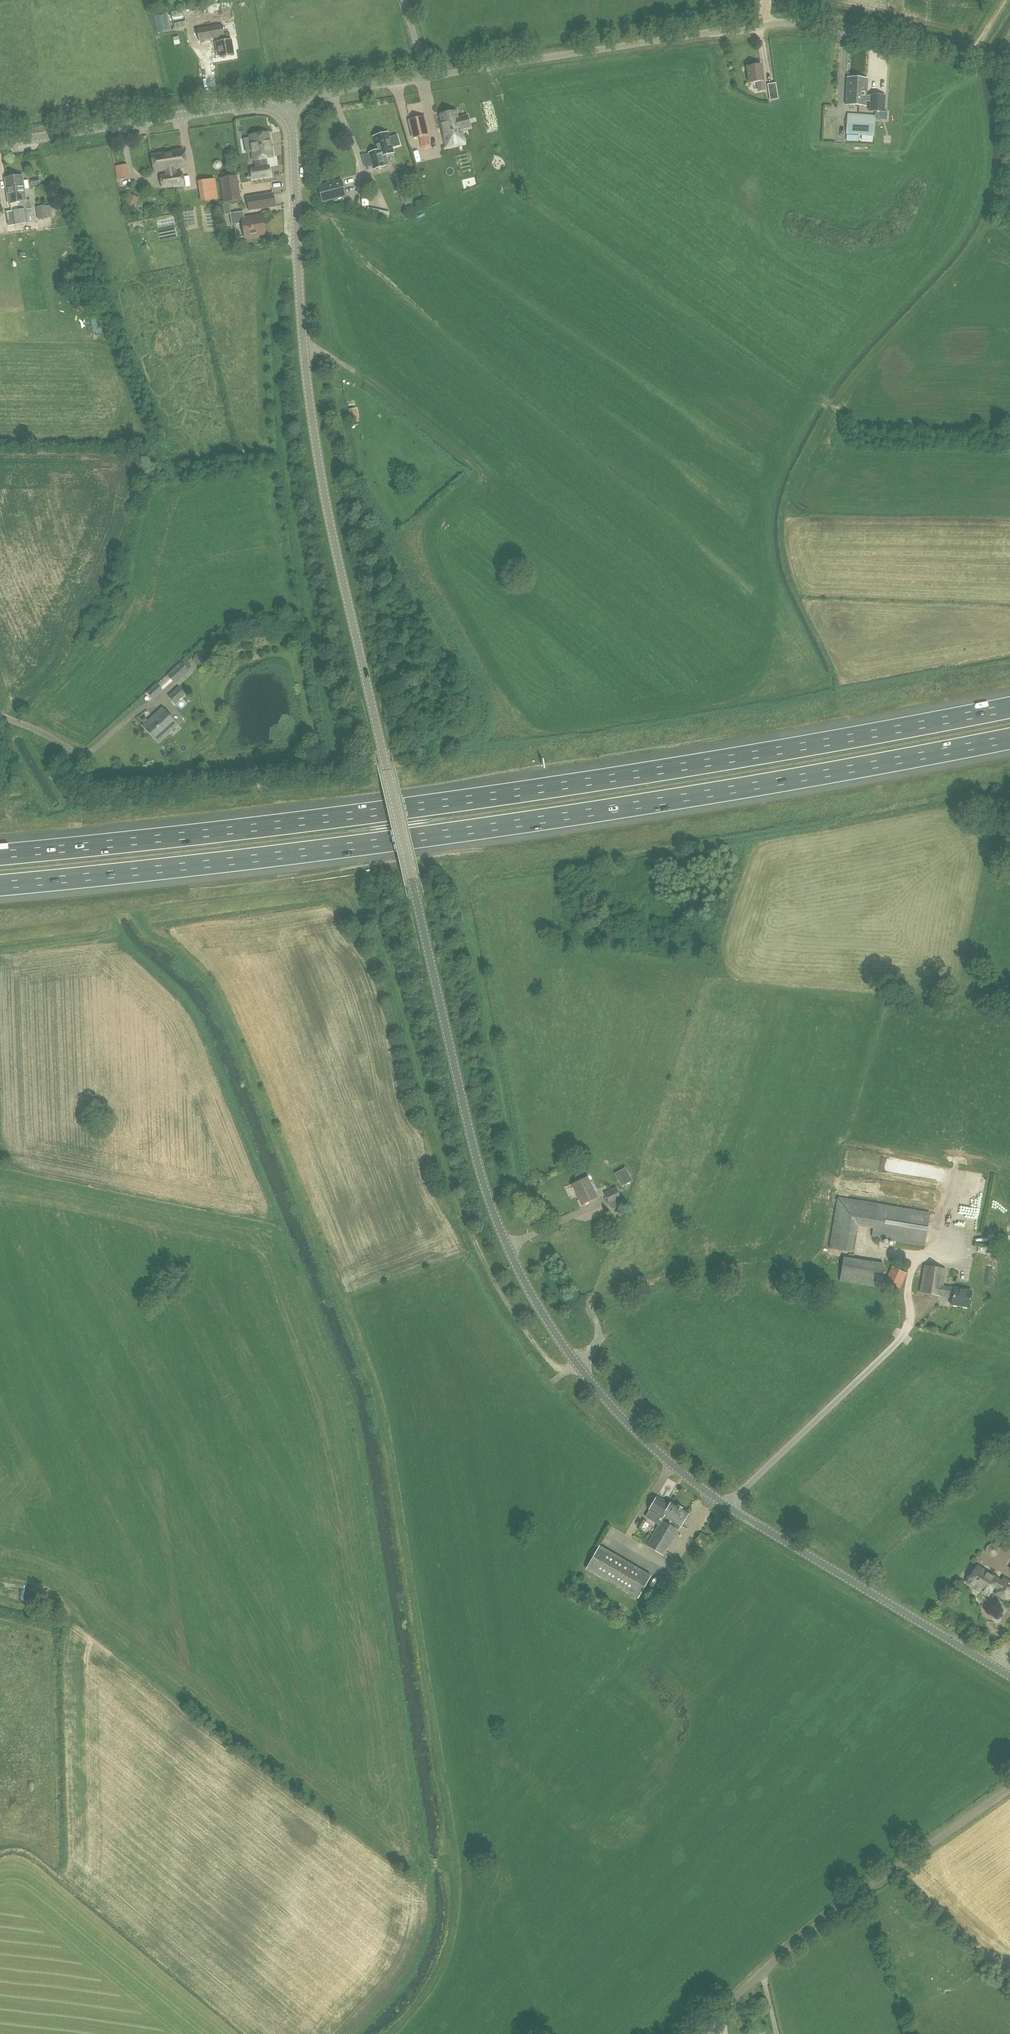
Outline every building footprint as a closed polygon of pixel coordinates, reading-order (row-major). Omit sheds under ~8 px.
[(225,37),(223,25),(198,29),(200,40),(216,38),(217,42),(216,42),(218,52),(220,51),(221,58),(234,56),(231,36),(225,37)] [(765,90),(764,81),(761,64),(747,67),(750,83),(758,82),(759,91),(765,90)] [(847,78),(846,104),(866,105),(866,102),(870,102),(869,111),(876,111),(875,120),(887,120),(887,112),(884,112),(885,96),(870,95),(870,96),(867,95),(868,80),(847,78)] [(770,100),(779,99),(776,83),(767,84),(770,100)] [(456,112),(441,116),(442,122),(441,122),(445,140),(447,147),(465,143),(463,135),(462,129),(470,127),(467,115),(458,118),(456,112)] [(873,135),(874,116),(849,114),(847,133),(873,135)] [(430,145),(428,135),(424,117),(409,120),(413,138),(420,136),(423,147),(430,145)] [(369,154),(362,156),(365,168),(372,166),(373,169),(389,164),(387,157),(385,158),(385,156),(394,153),(392,147),(400,145),(397,135),(390,137),(388,131),(372,136),(376,150),(368,152),(369,154)] [(252,151),(254,160),(271,158),(270,149),(271,149),(270,141),(268,142),(267,134),(264,134),(264,132),(254,134),(254,136),(252,136),(254,151),(252,151)] [(176,174),(175,168),(186,166),(184,151),(168,153),(173,186),(183,184),(182,173),(176,174)] [(173,186),(168,153),(153,155),(155,171),(166,169),(167,175),(161,176),(163,187),(173,186)] [(253,179),(271,176),(269,166),(252,169),(253,179)] [(117,172),(118,178),(128,177),(127,170),(117,172)] [(224,203),(241,200),(237,175),(220,178),(224,203)] [(27,201),(23,176),(6,179),(9,204),(18,203),(19,209),(31,207),(31,200),(27,201)] [(204,196),(205,201),(218,199),(215,179),(202,181),(204,196)] [(322,202),(346,196),(342,180),(318,186),(322,202)] [(413,207),(411,201),(412,201),(407,186),(397,190),(403,204),(405,203),(407,209),(413,207)] [(134,210),(140,198),(131,194),(125,205),(134,210)] [(250,210),(276,206),(274,194),(248,198),(250,210)] [(47,207),(47,206),(36,208),(38,221),(48,219),(48,218),(52,218),(51,206),(47,207)] [(9,226),(15,225),(27,224),(35,222),(33,208),(25,209),(14,210),(14,211),(8,212),(9,226)] [(244,211),(231,213),(231,214),(233,225),(243,223),(246,239),(257,237),(257,232),(265,231),(263,215),(245,218),(244,211)] [(89,305),(92,317),(101,314),(97,303),(89,305)] [(349,409),(352,422),(359,421),(357,408),(349,409)] [(176,684),(189,671),(180,661),(167,674),(176,684)] [(154,700),(164,691),(157,682),(146,692),(154,700)] [(176,704),(186,695),(179,687),(169,696),(176,704)] [(158,740),(176,724),(163,709),(145,725),(158,740)] [(622,1187),(633,1180),(626,1167),(614,1174),(622,1187)] [(582,1204),(597,1197),(588,1177),(572,1184),(582,1204)] [(612,1208),(624,1203),(616,1187),(604,1193),(612,1208)] [(879,1205),(838,1198),(830,1248),(849,1251),(854,1220),(874,1224),(872,1236),(925,1245),(930,1213),(879,1205)] [(880,1287),(884,1264),(844,1257),(840,1281),(880,1287)] [(969,1307),(972,1291),(943,1286),(946,1269),(924,1265),(920,1292),(941,1296),(942,1294),(953,1296),(952,1305),(969,1307)] [(897,1296),(907,1273),(892,1267),(882,1290),(897,1296)] [(670,1504),(657,1497),(649,1509),(662,1517),(661,1520),(647,1545),(663,1555),(678,1529),(681,1525),(689,1512),(671,1502),(670,1504)] [(714,1542),(717,1538),(707,1532),(704,1537),(714,1542)] [(709,1548),(712,1544),(702,1536),(699,1540),(709,1548)] [(638,1598),(651,1575),(600,1545),(586,1568),(638,1598)] [(997,1579),(998,1579),(977,1566),(971,1575),(969,1576),(967,1579),(968,1581),(967,1582),(988,1595),(994,1586),(998,1588),(995,1593),(1007,1600),(1009,1595),(1009,1582),(1004,1578),(1002,1582),(997,1579)]
